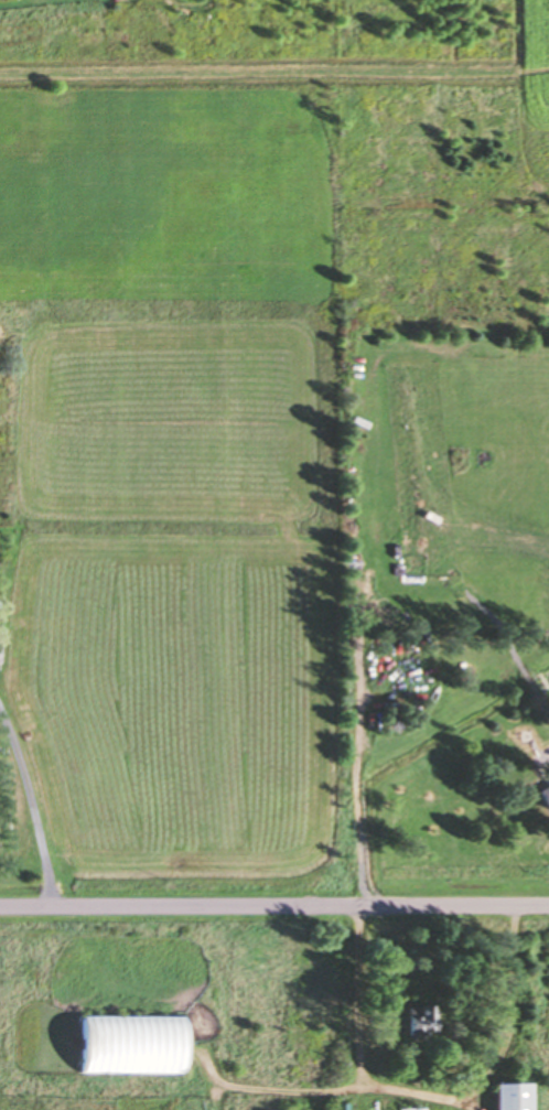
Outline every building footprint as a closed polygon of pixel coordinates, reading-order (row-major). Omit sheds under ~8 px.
[(534,790),(546,811),(548,809),(548,780),(534,790)] [(434,1034),(434,1001),(403,1001),(403,1034),(434,1034)] [(181,1072),(182,1014),(72,1013),(72,1072),(181,1072)] [(528,1080),(491,1080),(491,1109),(528,1109),(528,1080)]
